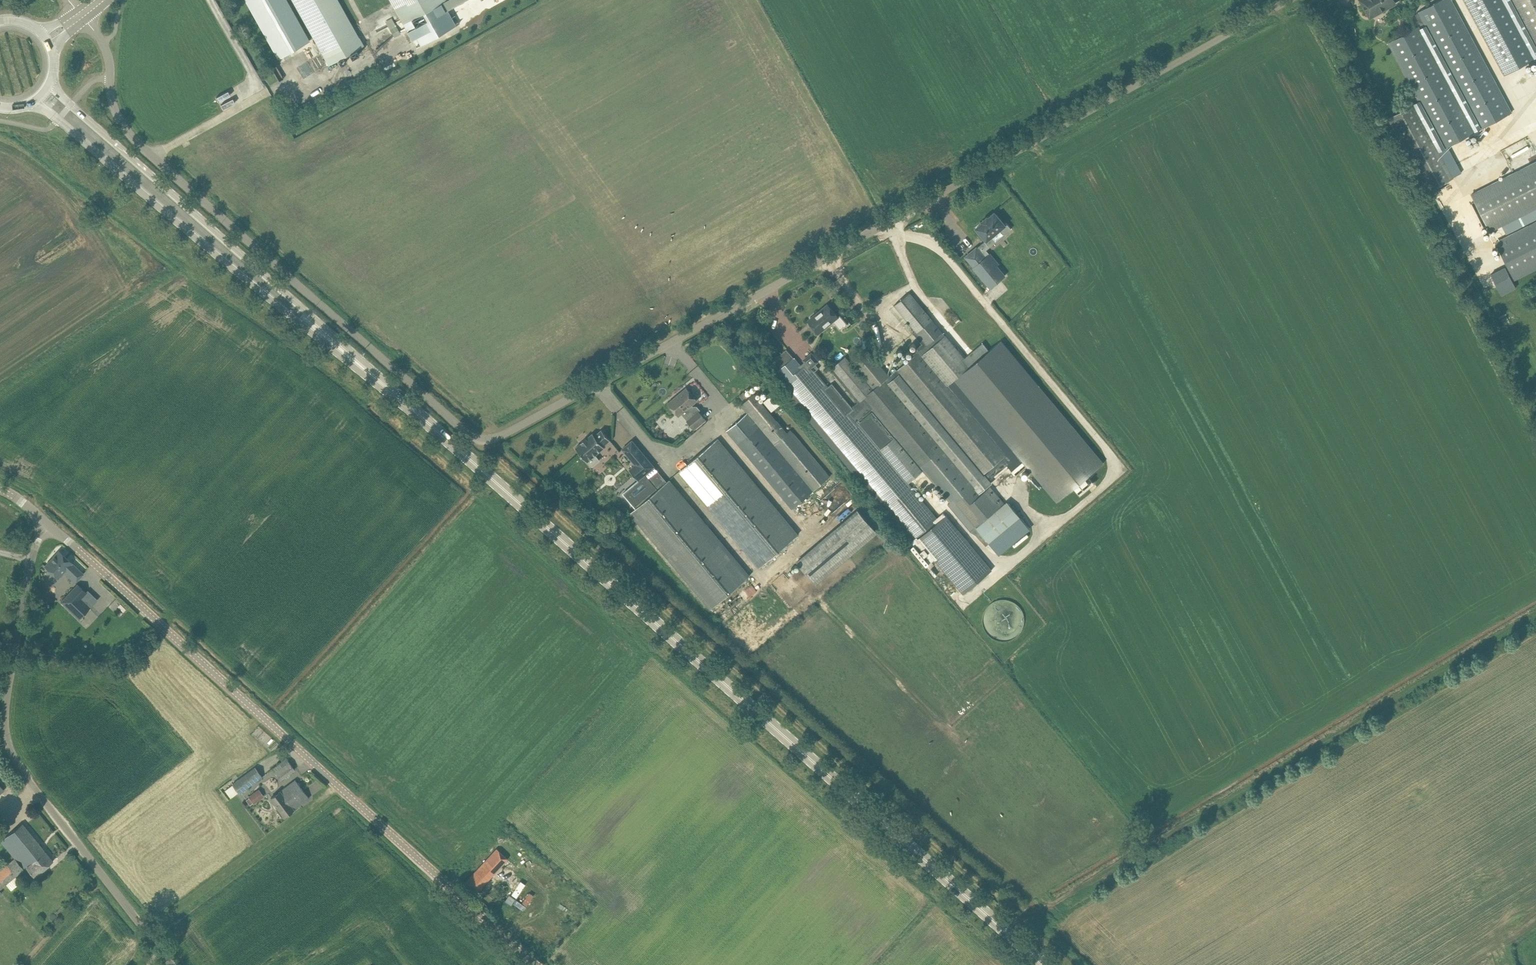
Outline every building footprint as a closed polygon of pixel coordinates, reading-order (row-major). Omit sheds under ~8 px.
[(312,39),(290,0),(249,0),(281,57),(312,39)] [(306,16),(331,63),(361,45),(336,0),(297,0),(306,16)] [(403,24),(411,20),(422,14),(446,0),(390,0),(403,24)] [(1389,7),(1396,3),(1394,0),(1360,0),(1370,18),(1389,7)] [(1423,19),(1481,129),(1511,113),(1451,0),(1440,0),(1419,12),(1415,14),(1419,21),(1423,19)] [(1505,75),(1535,59),(1534,58),(1535,57),(1535,52),(1532,54),(1503,0),(1465,0),(1505,75)] [(1535,47),(1535,0),(1511,0),(1535,47)] [(1389,42),(1445,148),(1475,132),(1474,130),(1478,128),(1477,126),(1473,128),(1419,26),(1389,42)] [(1415,104),(1388,119),(1427,193),(1455,178),(1415,104)] [(1472,193),(1491,232),(1535,209),(1535,161),(1472,193)] [(983,222),(977,228),(986,239),(985,241),(990,247),(1011,229),(1006,223),(1005,224),(995,213),(988,218),(988,217),(982,222),(983,222)] [(1496,242),(1514,279),(1535,268),(1535,222),(1496,242)] [(977,247),(966,257),(975,267),(974,268),(991,288),(1005,276),(997,265),(994,268),(977,247)] [(1505,267),(1491,275),(1499,290),(1502,296),(1516,289),(1513,283),(1505,267)] [(778,360),(772,364),(777,371),(776,372),(791,390),(787,394),(886,512),(885,513),(913,546),(910,548),(926,566),(935,559),(964,593),(992,570),(943,513),(937,518),(907,484),(923,470),(950,503),(948,504),(970,531),(983,538),(984,537),(990,544),(1021,517),(1007,501),(1005,504),(990,487),(980,495),(979,494),(980,492),(992,482),(990,480),(1007,465),(1012,471),(1023,462),(1057,502),(1075,487),(1079,492),(1083,489),(1079,484),(1080,483),(1084,488),(1090,483),(1086,478),(1104,463),(1001,341),(989,351),(983,343),(965,358),(943,332),(909,293),(894,305),(916,331),(913,333),(922,344),(914,351),(914,355),(890,376),(868,351),(853,364),(872,386),(871,387),(845,357),(832,368),(833,368),(830,370),(858,403),(852,408),(832,384),(828,387),(815,372),(820,368),(816,364),(819,361),(813,353),(804,359),(806,361),(801,365),(794,357),(794,358),(784,366),(778,360)] [(808,321),(814,329),(818,333),(838,317),(828,304),(808,321)] [(687,388),(669,403),(679,415),(684,411),(690,418),(687,420),(694,429),(706,419),(699,411),(700,410),(696,404),(691,408),(689,407),(697,400),(687,388)] [(748,413),(727,431),(734,438),(793,509),(813,491),(831,476),(830,476),(827,472),(798,437),(792,430),(788,434),(770,413),(763,405),(754,394),(741,405),(748,413)] [(772,395),(764,401),(772,411),(780,404),(781,404),(773,394),(772,395)] [(582,443),(576,448),(587,462),(588,461),(593,466),(600,460),(595,455),(605,447),(603,446),(610,440),(602,430),(595,436),(593,433),(587,439),(586,438),(582,442),(582,443)] [(679,472),(760,566),(798,533),(718,439),(679,472)] [(638,480),(622,493),(636,509),(658,490),(645,474),(654,466),(633,440),(622,449),(635,464),(629,469),(638,480)] [(750,576),(669,480),(658,490),(636,509),(630,513),(711,609),(750,576)] [(860,510),(797,560),(816,584),(879,534),(860,510)] [(45,566),(58,578),(64,572),(75,583),(83,574),(72,563),(59,550),(45,566)] [(67,596),(61,602),(79,619),(90,607),(81,599),(86,593),(77,585),(67,596)] [(1022,610),(1018,606),(1014,602),(1009,600),(1004,600),(998,600),(993,602),(989,606),(986,610),(983,615),(983,620),(983,626),(986,631),(989,635),(993,638),(998,640),(1004,641),(1009,640),(1014,638),(1018,635),(1022,631),(1024,626),(1024,620),(1024,615),(1022,610)] [(282,780),(287,776),(295,770),(286,759),(273,769),(282,780)] [(232,784),(233,785),(225,790),(231,798),(238,792),(239,793),(261,776),(255,768),(232,784)] [(229,784),(234,781),(230,776),(225,780),(229,784)] [(295,780),(271,798),(280,811),(278,812),(281,817),(284,816),(309,798),(295,780)] [(249,797),(246,800),(250,805),(253,802),(254,804),(264,796),(259,789),(249,797)] [(14,830),(0,841),(15,858),(5,867),(0,871),(0,889),(27,867),(35,877),(45,868),(53,861),(22,823),(14,830)] [(476,891),(483,884),(506,859),(496,850),(472,875),(466,883),(476,891)] [(529,893),(524,903),(528,905),(533,895),(529,893)] [(509,895),(505,901),(511,905),(515,899),(509,895)] [(518,931),(528,920),(519,913),(509,924),(518,931)]
